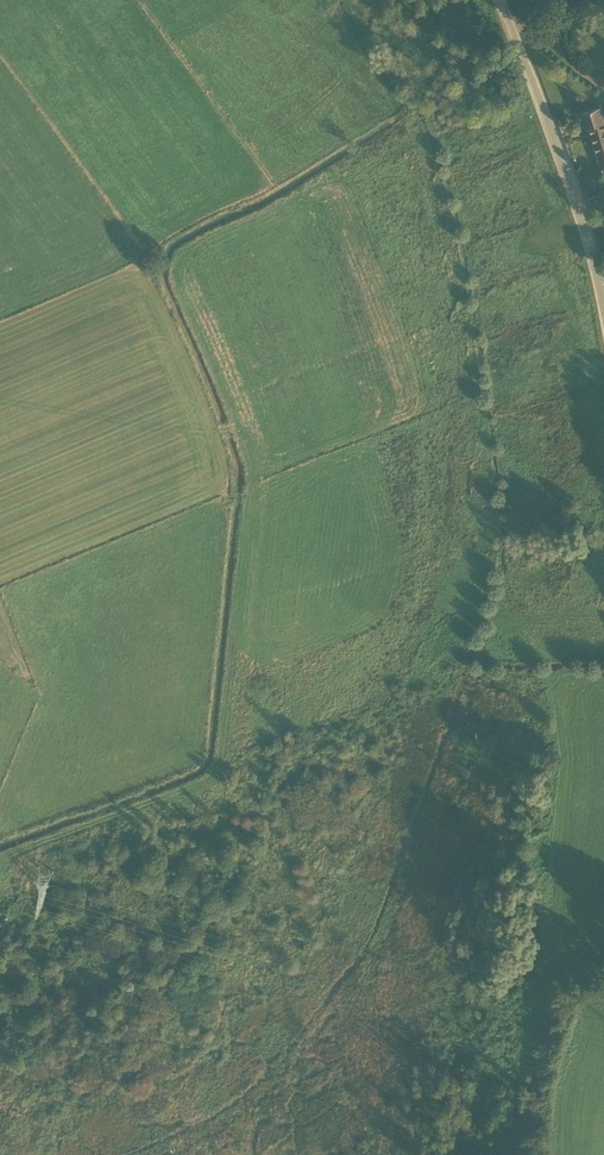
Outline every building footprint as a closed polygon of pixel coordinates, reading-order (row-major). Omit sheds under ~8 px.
[(590,2),(593,14),(603,12),(603,0),(600,0),(590,2)] [(600,108),(581,113),(585,127),(589,126),(601,167),(603,166),(603,122),(600,108)]
